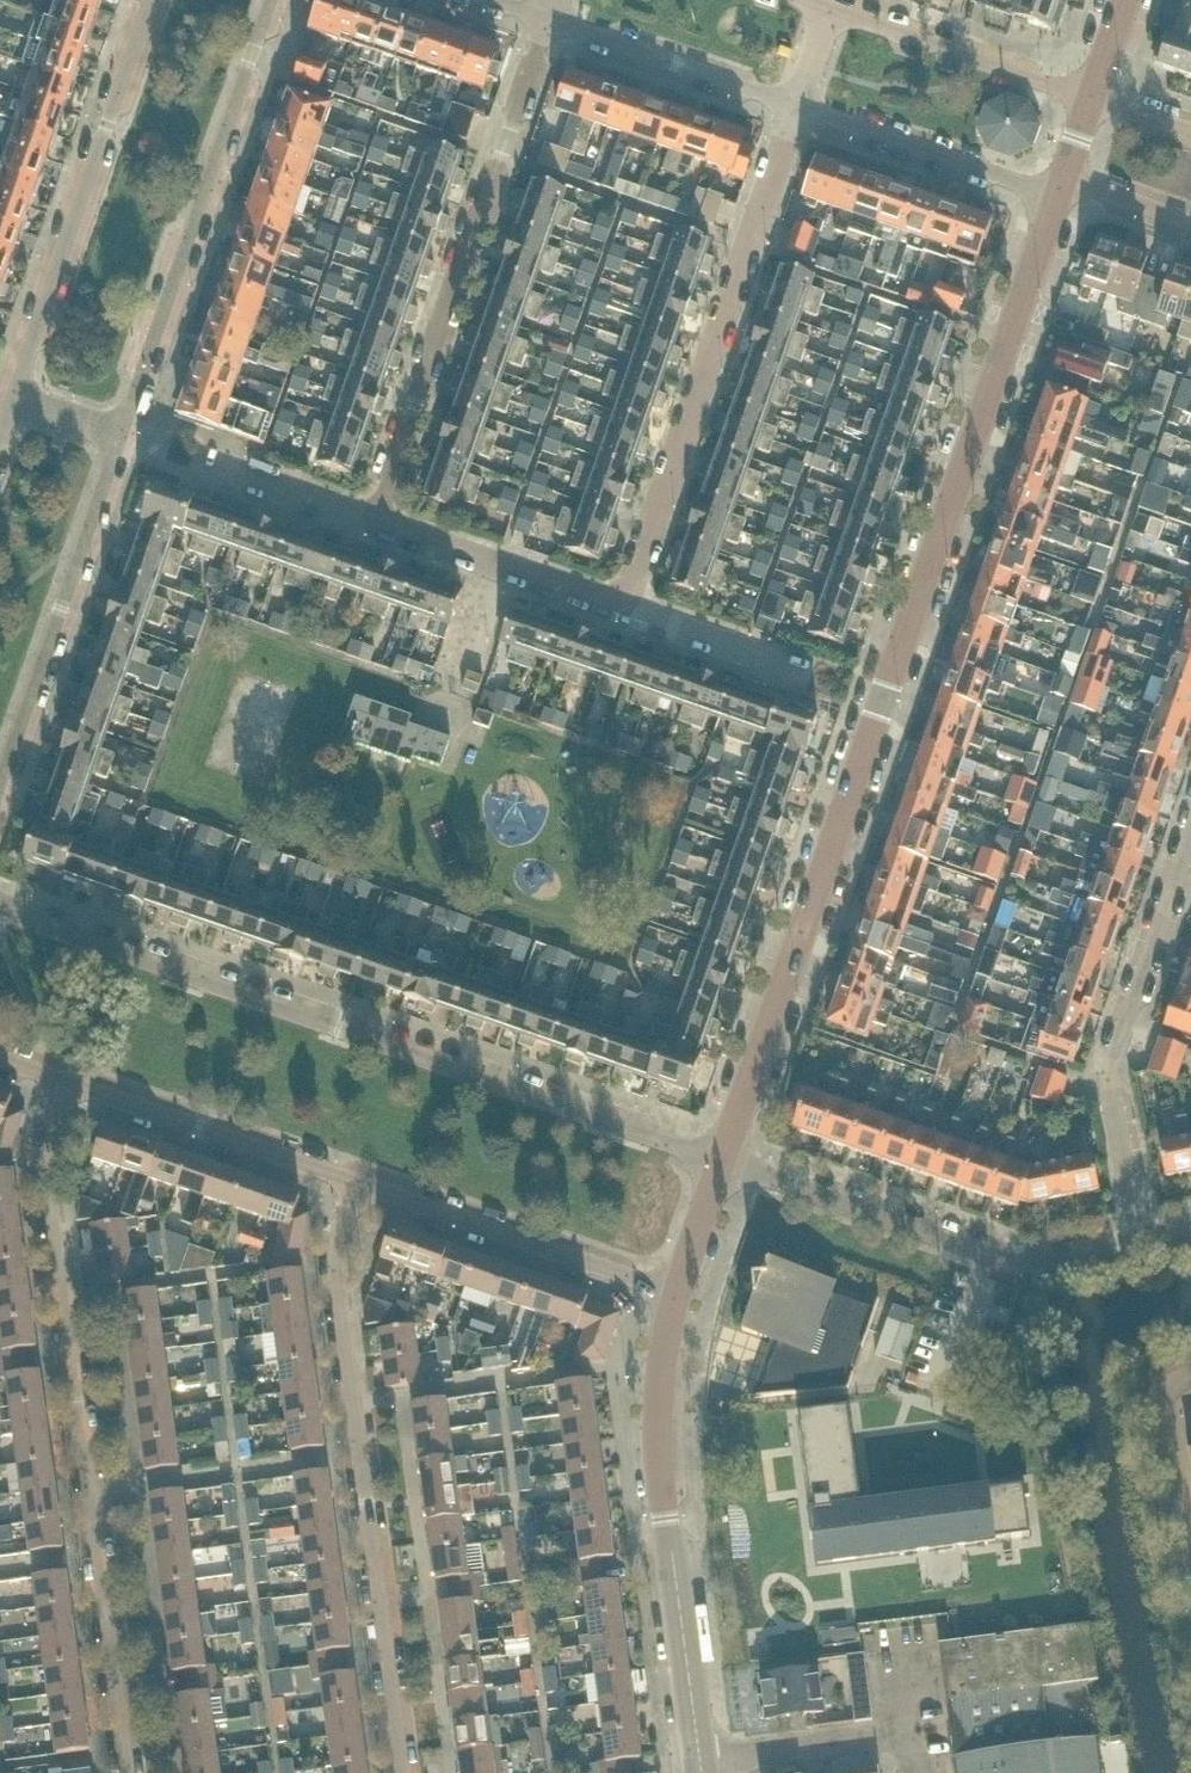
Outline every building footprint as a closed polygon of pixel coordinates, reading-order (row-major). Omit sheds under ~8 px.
[(99,10),(69,0),(40,0),(57,6),(52,21),(93,35),(97,22),(95,21),(99,10)] [(99,10),(102,0),(69,0),(99,10)] [(321,3),(323,3),(320,12),(318,11),(314,21),(316,22),(313,31),(331,38),(344,0),(322,0),(321,3)] [(356,0),(344,0),(331,38),(353,45),(368,2),(363,0),(356,0)] [(972,2),(992,9),(996,0),(973,0),(972,2)] [(1053,0),(1012,0),(1007,15),(1047,29),(1048,27),(1053,25),(1057,26),(1064,6),(1061,5),(1062,3),(1053,0)] [(371,64),(375,53),(389,12),(379,8),(380,6),(368,2),(353,45),(366,50),(362,61),(371,64)] [(1185,3),(1181,15),(1184,16),(1180,25),(1190,29),(1190,5),(1185,3)] [(401,13),(400,15),(389,12),(375,53),(397,60),(412,17),(401,13)] [(415,79),(419,68),(433,27),(422,23),(423,21),(412,17),(397,60),(410,65),(406,77),(415,79)] [(88,48),(93,35),(52,21),(47,36),(20,26),(17,35),(31,40),(32,41),(82,58),(86,47),(88,48)] [(1180,25),(1177,34),(1175,33),(1171,45),(1171,46),(1190,53),(1190,29),(1180,25)] [(444,28),(443,30),(433,27),(419,68),(441,75),(456,32),(444,28)] [(458,96),(459,95),(463,83),(477,42),(466,39),(467,36),(456,32),(441,75),(454,80),(450,93),(458,96)] [(76,83),(81,70),(78,69),(82,58),(32,41),(24,65),(35,69),(76,83)] [(485,90),(499,50),(477,42),(463,83),(459,95),(458,96),(455,105),(464,108),(468,98),(472,86),(485,90)] [(1171,45),(1164,42),(1156,66),(1190,78),(1190,53),(1171,46),(1171,45)] [(318,65),(324,48),(314,45),(309,61),(318,65)] [(329,62),(333,52),(324,48),(318,65),(328,68),(329,62)] [(328,68),(318,65),(309,61),(303,59),(296,80),(320,89),(336,95),(336,94),(341,82),(345,68),(329,62),(328,68)] [(72,96),(76,83),(35,69),(27,94),(65,108),(69,95),(72,96)] [(579,135),(584,120),(596,84),(571,75),(558,111),(572,115),(560,149),(573,153),(574,149),(564,145),(569,131),(579,135)] [(352,100),(356,87),(341,82),(336,94),(352,100)] [(610,85),(609,88),(596,84),(584,120),(579,135),(574,149),(585,153),(595,124),(609,129),(622,89),(610,85)] [(633,97),(635,94),(622,89),(609,129),(623,134),(605,188),(615,191),(619,181),(624,166),(629,152),(630,149),(634,137),(646,101),(633,97)] [(380,109),(384,97),(362,90),(358,102),(380,110),(380,109)] [(387,90),(384,97),(380,109),(396,114),(402,95),(387,90)] [(60,123),(65,108),(27,94),(17,122),(58,136),(62,124),(60,123)] [(351,134),(327,126),(333,108),(291,94),(282,121),(324,136),(365,150),(370,136),(352,130),(351,134)] [(475,101),(468,98),(464,108),(471,111),(475,101)] [(1028,106),(1026,106),(1008,99),(989,109),(982,129),(991,147),(1011,154),(1030,145),(1037,125),(1028,106)] [(659,105),(646,101),(634,137),(630,149),(654,158),(658,146),(672,107),(660,102),(659,105)] [(407,118),(424,124),(427,114),(421,112),(423,107),(412,103),(407,118)] [(471,111),(464,108),(455,105),(454,109),(446,133),(467,141),(477,113),(471,111)] [(677,174),(684,155),(696,118),(683,114),(684,111),(672,107),(658,146),(671,151),(664,170),(677,174)] [(427,114),(424,124),(441,130),(445,120),(427,114)] [(696,118),(684,155),(677,174),(690,178),(696,159),(708,164),(722,124),(710,120),(709,123),(696,118)] [(365,150),(324,136),(282,121),(278,133),(275,134),(270,146),(315,162),(319,148),(332,153),(334,149),(364,160),(367,151),(365,150)] [(54,149),(58,136),(17,122),(8,146),(47,159),(51,148),(54,149)] [(733,131),(734,128),(722,124),(708,164),(707,168),(744,181),(755,150),(744,146),(747,136),(733,131)] [(375,150),(389,155),(393,144),(379,139),(375,150)] [(457,170),(463,154),(431,143),(427,155),(412,150),(407,162),(464,181),(467,174),(457,170)] [(573,153),(560,149),(547,144),(540,165),(566,174),(569,162),(573,153)] [(43,170),(47,159),(8,146),(0,170),(41,184),(46,171),(43,170)] [(306,188),(315,162),(270,146),(266,158),(268,161),(264,173),(306,188)] [(385,167),(389,155),(375,150),(371,163),(385,167)] [(831,166),(819,161),(804,204),(794,200),(787,221),(797,224),(801,226),(805,213),(814,216),(815,215),(819,203),(831,207),(844,168),(832,163),(831,166)] [(462,188),(464,181),(407,162),(403,174),(419,179),(415,190),(447,201),(452,185),(462,188)] [(590,182),(594,171),(569,162),(566,174),(590,182)] [(857,172),(844,168),(831,207),(843,211),(835,231),(848,235),(850,230),(868,178),(856,174),(857,172)] [(41,184),(0,170),(0,197),(31,207),(34,196),(37,197),(41,184)] [(297,214),(306,188),(264,173),(260,185),(257,186),(252,199),(297,214)] [(880,182),(868,178),(850,230),(874,239),(893,185),(881,180),(880,182)] [(563,202),(567,190),(535,179),(529,195),(519,192),(517,200),(574,220),(579,208),(563,202)] [(348,203),(355,183),(345,180),(338,183),(333,197),(348,203)] [(639,200),(643,189),(619,181),(615,191),(615,192),(639,200)] [(360,195),(374,200),(378,189),(363,184),(360,195)] [(905,191),(906,189),(893,185),(874,239),(889,244),(879,272),(888,275),(917,195),(905,191)] [(665,209),(669,196),(644,188),(643,189),(639,200),(665,209)] [(699,189),(694,205),(690,217),(701,221),(710,193),(699,189)] [(441,216),(447,201),(415,190),(412,200),(396,195),(392,207),(448,227),(451,219),(441,216)] [(715,226),(725,198),(710,193),(701,221),(715,226)] [(369,212),(374,200),(360,195),(355,207),(369,212)] [(929,199),(917,195),(888,275),(899,279),(910,248),(924,253),(925,251),(942,202),(930,197),(929,199)] [(690,217),(694,205),(669,196),(665,209),(690,218),(690,217)] [(25,232),(29,219),(27,218),(31,207),(0,197),(0,223),(25,232)] [(287,240),(297,214),(252,199),(248,211),(250,214),(246,226),(287,240)] [(341,224),(347,205),(333,200),(327,219),(341,224)] [(570,232),(574,220),(517,200),(515,206),(524,210),(519,226),(551,237),(555,227),(570,232)] [(953,208),(954,206),(942,202),(925,251),(948,259),(948,258),(952,249),(965,212),(953,208)] [(446,234),(448,227),(392,207),(388,219),(403,225),(399,236),(431,246),(436,230),(446,234)] [(636,228),(641,216),(626,211),(622,223),(636,228)] [(976,267),(991,221),(965,212),(952,249),(948,258),(976,267)] [(596,226),(612,231),(615,221),(600,215),(596,226)] [(826,219),(815,215),(814,216),(811,226),(822,230),(826,219)] [(25,232),(0,223),(0,250),(14,255),(18,244),(20,245),(25,232)] [(822,233),(801,226),(797,224),(787,252),(813,260),(822,233)] [(300,245),(287,240),(246,226),(237,252),(278,266),(283,252),(300,257),(304,246),(300,245)] [(547,248),(551,237),(519,226),(513,241),(504,237),(501,245),(559,265),(563,253),(547,248)] [(607,244),(612,231),(596,226),(592,239),(607,244)] [(343,242),(358,247),(362,235),(348,230),(343,242)] [(705,256),(711,240),(679,230),(676,241),(660,236),(656,248),(712,267),(715,260),(705,256)] [(426,261),(431,246),(399,236),(396,246),(380,241),(376,253),(433,272),(435,265),(426,261)] [(1109,295),(1124,249),(1100,240),(1080,300),(1090,303),(1094,290),(1109,295)] [(354,258),(358,247),(343,242),(339,253),(354,258)] [(554,277),(559,265),(501,245),(499,251),(509,255),(503,271),(535,283),(539,272),(554,277)] [(610,258),(625,263),(629,251),(615,246),(610,258)] [(710,275),(712,267),(656,248),(652,260),(667,265),(664,276),(695,287),(700,271),(710,275)] [(1139,284),(1149,257),(1124,249),(1109,295),(1123,300),(1118,313),(1142,321),(1152,288),(1139,284)] [(430,279),(433,272),(376,253),(372,265),(387,271),(384,281),(415,292),(421,276),(430,279)] [(0,256),(0,283),(7,285),(11,272),(8,271),(12,260),(0,256)] [(270,290),(277,271),(235,257),(226,284),(300,310),(311,314),(314,305),(270,290)] [(621,274),(625,263),(610,258),(606,269),(621,274)] [(322,282),(327,267),(310,261),(305,277),(322,282)] [(581,272),(596,277),(600,266),(584,261),(581,272)] [(859,283),(864,267),(848,262),(842,278),(859,283)] [(811,287),(814,277),(783,265),(777,281),(767,278),(765,285),(822,306),(827,292),(811,287)] [(1190,300),(1190,272),(1175,266),(1166,293),(1153,289),(1156,281),(1155,280),(1152,288),(1142,321),(1165,329),(1169,316),(1184,320),(1190,300)] [(531,293),(535,283),(503,271),(498,287),(488,283),(485,291),(543,311),(547,299),(531,293)] [(591,289),(596,277),(581,272),(576,284),(591,289)] [(328,288),(342,292),(346,280),(332,276),(328,288)] [(689,302),(695,287),(664,276),(660,287),(644,281),(640,293),(687,309),(697,313),(699,306),(689,302)] [(410,307),(415,292),(384,281),(380,292),(364,287),(360,299),(417,318),(419,310),(410,307)] [(931,308),(933,302),(937,291),(913,283),(908,300),(931,308)] [(311,314),(300,310),(226,284),(222,296),(218,297),(214,309),(258,324),(264,308),(296,319),(308,323),(311,314)] [(960,312),(966,294),(939,284),(937,291),(933,302),(960,312)] [(819,317),(822,306),(765,285),(762,292),(772,296),(767,312),(798,323),(802,311),(819,317)] [(338,304),(342,292),(328,288),(324,299),(338,304)] [(860,305),(864,294),(849,289),(845,300),(860,305)] [(539,323),(543,311),(485,291),(483,297),(493,301),(487,317),(519,328),(523,317),(539,323)] [(595,303),(610,308),(614,296),(599,291),(595,303)] [(697,313),(687,309),(640,293),(636,305),(651,311),(648,321),(679,332),(684,317),(694,320),(697,313)] [(414,325),(417,318),(360,299),(356,311),(372,316),(368,327),(399,338),(405,322),(414,325)] [(1184,320),(1179,334),(1190,338),(1190,300),(1184,320)] [(606,320),(610,308),(595,303),(591,315),(606,320)] [(565,317),(580,323),(584,312),(569,306),(565,317)] [(864,320),(879,325),(883,314),(868,308),(864,320)] [(258,324),(214,309),(210,321),(212,324),(208,336),(249,350),(258,324)] [(795,332),(798,323),(767,312),(761,327),(752,324),(749,331),(807,351),(811,338),(795,332)] [(948,341),(954,325),(922,314),(918,325),(903,320),(899,333),(955,351),(958,344),(948,341)] [(516,339),(519,328),(487,317),(482,332),(472,328),(470,336),(527,356),(531,344),(516,339)] [(576,335),(580,323),(565,317),(560,330),(576,335)] [(302,339),(308,323),(296,319),(291,335),(302,339)] [(875,337),(879,325),(864,320),(860,332),(875,337)] [(312,332),(326,337),(330,326),(316,321),(312,332)] [(674,347),(679,332),(648,321),(644,332),(628,327),(624,339),(671,355),(681,358),(684,351),(674,347)] [(834,334),(849,339),(852,329),(837,323),(834,334)] [(1110,334),(1097,330),(1078,323),(1073,336),(1079,339),(1105,348),(1110,334)] [(394,353),(399,338),(368,327),(364,337),(349,332),(345,344),(401,363),(404,356),(394,353)] [(799,374),(803,362),(807,351),(749,331),(747,338),(756,341),(751,357),(783,368),(799,374)] [(322,349),(326,337),(312,332),(308,344),(322,349)] [(953,359),(955,351),(899,333),(895,344),(910,349),(906,360),(938,371),(943,356),(953,359)] [(844,352),(849,339),(834,334),(829,347),(844,352)] [(293,366),(263,355),(249,350),(208,336),(204,347),(201,346),(196,361),(240,376),(246,360),(259,365),(260,364),(290,374),(293,366)] [(523,368),(527,356),(470,336),(467,343),(477,347),(471,363),(504,374),(507,363),(523,368)] [(568,357),(572,346),(547,337),(544,345),(554,349),(553,352),(568,357)] [(579,348),(594,354),(598,342),(583,337),(579,348)] [(681,358),(671,355),(624,339),(620,351),(636,356),(632,367),(663,378),(669,362),(678,366),(681,358)] [(1134,359),(1105,348),(1079,339),(1078,340),(1081,340),(1077,351),(1064,346),(1056,368),(1103,385),(1109,364),(1129,372),(1134,359)] [(399,370),(401,363),(345,344),(340,356),(356,362),(352,372),(384,383),(389,367),(399,370)] [(293,366),(296,357),(266,346),(263,355),(293,366)] [(590,366),(594,354),(579,348),(575,361),(590,366)] [(549,364),(564,369),(568,357),(553,352),(549,364)] [(848,365),(863,370),(867,359),(852,354),(848,365)] [(779,378),(783,368),(751,357),(746,372),(736,369),(733,376),(791,397),(796,383),(779,378)] [(933,386),(938,371),(906,360),(902,370),(887,365),(883,378),(939,397),(942,390),(933,386)] [(284,392),(240,376),(196,361),(191,375),(194,376),(190,388),(275,418),(284,392)] [(500,384),(504,374),(471,363),(466,378),(456,374),(454,382),(511,402),(515,390),(500,384)] [(560,380),(564,369),(549,364),(545,375),(560,380)] [(859,382),(863,370),(848,365),(844,377),(859,382)] [(297,377),(311,382),(314,371),(300,367),(297,377)] [(658,393),(663,378),(632,367),(628,377),(613,372),(609,384),(655,400),(665,404),(668,397),(658,393)] [(818,380),(833,385),(837,374),(822,369),(818,380)] [(378,398),(384,383),(352,372),(349,383),(333,377),(329,389),(385,409),(388,401),(378,398)] [(1163,416),(1175,379),(1160,373),(1148,411),(1163,416)] [(787,408),(791,397),(733,376),(731,384),(741,387),(735,403),(767,414),(771,402),(787,408)] [(306,395),(311,382),(297,377),(292,390),(306,395)] [(937,404),(939,397),(883,378),(879,389),(894,394),(890,406),(922,417),(927,401),(937,404)] [(829,398),(833,385),(818,380),(813,392),(829,398)] [(507,414),(511,402),(454,382),(451,389),(461,392),(456,408),(488,419),(491,409),(507,414)] [(563,393),(578,399),(582,387),(567,382),(563,393)] [(665,404),(655,400),(609,384),(604,396),(620,402),(616,412),(647,423),(653,408),(663,411),(665,404)] [(265,444),(275,418),(190,388),(180,415),(182,415),(181,418),(215,430),(216,427),(265,444)] [(383,416),(385,409),(329,389),(325,402),(340,407),(337,418),(368,428),(373,412),(383,416)] [(1067,394),(1066,395),(1050,389),(1041,415),(1079,428),(1111,439),(1115,441),(1120,429),(1096,421),(1096,422),(1083,417),(1089,401),(1067,394)] [(574,411),(578,399),(563,393),(559,406),(574,411)] [(533,408),(548,414),(552,403),(537,397),(533,408)] [(832,411),(847,417),(851,404),(836,399),(832,411)] [(764,424),(767,414),(735,403),(730,418),(720,414),(718,422),(775,442),(780,429),(764,424)] [(917,432),(922,417),(890,406),(886,416),(872,411),(867,423),(924,443),(926,435),(917,432)] [(484,430),(488,419),(456,408),(450,423),(441,420),(438,427),(495,447),(500,435),(484,430)] [(544,426),(548,414),(533,408),(529,421),(544,426)] [(1170,423),(1178,426),(1183,412),(1175,410),(1170,423)] [(843,428),(847,417),(832,411),(828,423),(843,428)] [(280,424),(294,429),(298,417),(284,412),(280,424)] [(642,439),(647,423),(616,412),(611,426),(596,421),(592,430),(640,446),(649,449),(652,442),(642,439)] [(802,427),(817,432),(821,420),(806,415),(802,427)] [(1111,439),(1079,428),(1041,415),(1034,435),(1033,435),(1031,439),(1071,453),(1076,440),(1107,450),(1111,439)] [(363,444),(368,428),(337,418),(333,429),(317,423),(313,435),(370,454),(372,447),(363,444)] [(771,454),(775,442),(718,422),(715,429),(725,433),(719,449),(751,460),(755,448),(771,454)] [(921,450),(924,443),(867,423),(863,435),(878,440),(874,452),(906,463),(912,447),(921,450)] [(290,440),(294,429),(280,424),(276,435),(290,440)] [(491,459),(495,447),(438,427),(436,434),(445,438),(440,453),(472,464),(476,454),(491,459)] [(813,443),(817,432),(802,427),(798,438),(813,443)] [(547,439),(562,445),(566,433),(551,428),(547,439)] [(649,449),(640,446),(592,430),(588,442),(604,447),(600,458),(632,469),(637,453),(647,457),(649,449)] [(367,462),(370,454),(313,435),(309,448),(315,450),(311,460),(352,475),(358,458),(367,462)] [(1158,459),(1173,464),(1182,467),(1184,462),(1173,458),(1180,439),(1166,435),(1158,459)] [(558,457),(562,445),(547,439),(543,452),(558,457)] [(1062,478),(1071,453),(1031,439),(1030,443),(1026,444),(1025,449),(1026,453),(1022,464),(1062,478)] [(518,455),(533,460),(537,449),(522,444),(518,455)] [(817,457),(832,462),(836,450),(821,445),(817,457)] [(748,469),(751,460),(719,449),(714,464),(704,460),(702,468),(760,488),(764,475),(748,469)] [(901,478),(906,463),(874,452),(871,462),(856,457),(851,469),(908,489),(910,481),(901,478)] [(468,476),(472,464),(440,453),(435,469),(425,465),(423,473),(479,493),(484,481),(468,476)] [(529,472),(533,460),(518,455),(514,467),(529,472)] [(828,473),(832,462),(817,457),(813,468),(828,473)] [(626,484),(632,469),(600,458),(596,469),(581,464),(577,475),(634,495),(636,488),(626,484)] [(787,471),(802,477),(806,464),(791,459),(787,471)] [(1164,489),(1173,464),(1158,459),(1149,483),(1164,489)] [(1076,483),(1062,478),(1022,464),(1014,489),(1054,503),(1059,488),(1073,493),(1076,483)] [(756,499),(760,488),(702,468),(699,475),(709,479),(704,494),(736,505),(740,494),(756,499)] [(905,496),(908,489),(851,469),(847,481),(862,486),(858,497),(890,508),(896,493),(905,496)] [(798,488),(802,477),(787,471),(783,483),(798,488)] [(532,484),(547,489),(551,477),(536,472),(532,484)] [(475,506),(479,493),(423,473),(420,480),(430,483),(424,499),(456,511),(459,500),(475,506)] [(631,503),(634,495),(577,475),(572,487),(588,493),(584,504),(616,514),(621,499),(631,503)] [(1131,501),(1135,490),(1115,483),(1111,495),(1117,497),(1131,501)] [(1156,513),(1164,489),(1149,483),(1141,508),(1156,513)] [(543,501),(547,489),(532,484),(528,496),(543,501)] [(155,487),(141,527),(144,528),(175,539),(175,538),(172,537),(175,529),(185,532),(195,501),(155,487)] [(502,501),(516,507),(521,493),(507,488),(502,501)] [(1045,527),(1054,503),(1014,489),(1005,514),(1045,527)] [(801,502),(816,507),(820,496),(805,491),(801,502)] [(732,516),(736,505),(704,494),(698,509),(689,506),(686,513),(744,534),(748,521),(732,516)] [(211,506),(195,501),(185,532),(196,536),(191,552),(203,556),(222,499),(215,496),(211,506)] [(885,523),(890,508),(858,497),(855,508),(840,503),(836,515),(883,531),(892,534),(895,526),(885,523)] [(1122,526),(1131,501),(1117,497),(1109,521),(1122,526)] [(227,511),(230,502),(222,499),(203,556),(215,560),(221,544),(232,548),(243,517),(227,511)] [(513,517),(516,507),(502,501),(498,512),(513,517)] [(812,518),(816,507),(801,502),(797,513),(812,518)] [(610,530),(616,514),(584,504),(581,515),(565,509),(560,522),(608,537),(618,541),(620,533),(610,530)] [(771,516),(787,521),(791,510),(775,505),(771,516)] [(531,537),(539,514),(524,509),(516,532),(531,537)] [(250,572),(270,515),(262,513),(259,523),(243,517),(232,548),(244,552),(238,568),(250,572)] [(740,545),(744,534),(686,513),(684,521),(693,524),(688,540),(720,551),(724,540),(740,545)] [(1059,532),(1045,527),(1005,514),(997,538),(1037,552),(1041,539),(1074,550),(1078,539),(1059,532)] [(279,565),(290,534),(275,528),(278,518),(270,515),(250,572),(263,577),(269,561),(279,565)] [(892,534),(883,531),(836,515),(832,526),(847,531),(843,543),(874,554),(880,538),(890,542),(892,534)] [(1145,537),(1152,519),(1138,515),(1132,532),(1141,536),(1145,537)] [(783,533),(787,521),(771,516),(767,527),(783,533)] [(1078,539),(1082,527),(1063,521),(1059,532),(1078,539)] [(618,541),(608,537),(560,522),(557,533),(572,538),(568,550),(600,561),(605,544),(615,548),(618,541)] [(171,550),(175,539),(144,528),(138,543),(128,540),(126,547),(182,568),(186,555),(171,550)] [(298,589),(317,532),(310,529),(306,539),(290,534),(279,565),(291,569),(286,585),(298,589)] [(322,545),(325,535),(317,532),(298,589),(310,593),(315,577),(327,581),(338,550),(322,545)] [(1141,536),(1132,532),(1127,547),(1136,550),(1141,536)] [(786,547),(800,553),(804,541),(790,536),(786,547)] [(716,562),(720,551),(688,540),(683,555),(673,552),(670,559),(728,579),(732,567),(716,562)] [(351,555),(354,545),(346,542),(326,599),(340,603),(345,588),(356,591),(367,560),(351,555)] [(1031,570),(1035,557),(995,542),(987,568),(1027,582),(1040,586),(1051,590),(1055,579),(1031,570)] [(869,569),(874,554),(843,543),(839,553),(824,548),(820,560),(877,579),(879,572),(869,569)] [(1106,575),(1114,551),(1098,546),(1090,569),(1106,575)] [(178,579),(182,568),(126,547),(123,555),(133,559),(127,575),(158,586),(163,574),(178,579)] [(796,564),(800,553),(786,547),(782,559),(796,564)] [(1184,550),(1180,560),(1190,563),(1190,553),(1184,550)] [(756,562),(771,567),(774,556),(759,551),(756,562)] [(374,615),(394,559),(386,556),(383,566),(367,560),(356,591),(368,596),(362,611),(374,615)] [(398,571),(401,561),(394,559),(374,615),(387,620),(392,604),(403,608),(414,577),(398,571)] [(724,591),(728,579),(670,559),(668,566),(677,570),(672,586),(704,597),(708,586),(724,591)] [(874,587),(877,579),(820,560),(816,572),(831,577),(827,588),(859,599),(864,583),(874,587)] [(766,580),(771,567),(756,562),(751,574),(766,580)] [(1018,606),(1027,582),(987,568),(978,593),(1018,606)] [(218,588),(223,573),(211,569),(206,584),(218,588)] [(422,632),(441,575),(434,572),(430,582),(414,577),(403,608),(400,617),(412,621),(410,628),(422,632)] [(154,597),(158,586),(127,575),(121,592),(112,589),(109,596),(166,615),(170,603),(154,597)] [(446,588),(449,578),(441,575),(422,632),(434,636),(440,620),(451,624),(462,593),(446,588)] [(195,599),(200,586),(185,581),(180,594),(195,599)] [(770,594),(784,599),(788,587),(774,582),(770,594)] [(1095,605),(1101,587),(1087,582),(1081,600),(1095,605)] [(1118,605),(1125,586),(1115,583),(1109,601),(1118,605)] [(1054,591),(1051,590),(1040,586),(1036,597),(1050,602),(1054,591)] [(854,614),(859,599),(827,588),(823,599),(808,594),(804,606),(861,625),(863,617),(854,614)] [(1179,604),(1182,595),(1170,591),(1167,600),(1179,604)] [(1010,631),(1018,606),(978,593),(977,596),(974,596),(970,606),(973,608),(969,617),(1010,631)] [(791,601),(784,599),(770,594),(762,617),(778,623),(783,624),(791,601)] [(162,627),(166,615),(109,596),(107,603),(114,606),(108,622),(142,633),(146,621),(162,627)] [(235,616),(240,601),(230,597),(224,612),(235,616)] [(1179,604),(1167,600),(1159,597),(1156,607),(1174,613),(1168,628),(1169,628),(1183,633),(1190,636),(1190,608),(1179,604)] [(754,615),(758,603),(743,598),(739,609),(754,615)] [(240,601),(235,616),(247,620),(253,605),(240,601)] [(858,632),(861,625),(804,606),(800,618),(815,623),(811,634),(843,645),(848,629),(858,632)] [(521,666),(540,610),(533,607),(529,617),(512,611),(502,642),(514,646),(509,662),(521,666)] [(545,622),(548,612),(540,610),(521,666),(533,671),(538,655),(550,659),(561,628),(545,622)] [(189,623),(204,628),(208,616),(193,611),(189,623)] [(281,632),(287,617),(275,613),(270,628),(281,632)] [(287,617),(281,632),(293,636),(298,621),(287,617)] [(773,637),(778,623),(762,617),(757,631),(773,637)] [(1001,656),(1010,631),(969,617),(966,627),(963,627),(960,635),(962,638),(961,642),(1001,656)] [(1097,631),(1113,636),(1114,637),(1117,627),(1101,622),(1097,631)] [(200,639),(204,628),(189,623),(185,634),(200,639)] [(568,683),(588,626),(580,623),(576,633),(561,628),(550,659),(562,663),(556,679),(568,683)] [(592,639),(596,629),(588,626),(568,683),(580,687),(586,672),(597,676),(608,644),(592,639)] [(136,650),(140,638),(109,627),(103,644),(94,640),(91,648),(148,668),(152,656),(136,650)] [(1083,656),(1091,632),(1078,627),(1069,652),(1083,656)] [(323,647),(329,632),(316,628),(311,642),(323,647)] [(1183,633),(1169,628),(1164,642),(1147,636),(1143,647),(1190,663),(1190,636),(1183,633)] [(1113,636),(1097,631),(1088,655),(1105,661),(1113,636)] [(632,653),(636,643),(628,640),(624,650),(608,644),(597,676),(609,680),(603,695),(616,700),(632,653)] [(360,660),(365,645),(353,641),(348,655),(360,660)] [(993,681),(1001,656),(961,642),(952,667),(993,681)] [(365,645),(360,660),(371,663),(376,649),(365,645)] [(1143,647),(1139,645),(1135,654),(1156,661),(1155,665),(1171,670),(1166,682),(1190,691),(1190,663),(1143,647)] [(165,674),(148,668),(91,648),(89,655),(98,658),(92,675),(124,686),(128,674),(142,679),(141,683),(160,690),(165,674)] [(645,709),(664,653),(657,650),(653,660),(637,654),(626,686),(638,690),(633,705),(645,709)] [(1016,665),(1051,675),(1055,660),(1020,650),(1016,665)] [(669,665),(672,655),(664,653),(645,709),(657,714),(662,698),(674,702),(685,671),(669,665)] [(1061,676),(1074,681),(1082,658),(1067,653),(1061,670),(1063,671),(1061,676)] [(1115,664),(1105,661),(1088,655),(1079,680),(1106,689),(1115,664)] [(407,676),(411,661),(399,657),(394,671),(407,676)] [(411,661),(407,676),(417,680),(423,665),(411,661)] [(169,676),(185,681),(189,669),(174,663),(169,676)] [(692,726),(711,669),(704,666),(700,676),(685,671),(674,702),(685,706),(680,722),(692,726)] [(997,682),(993,681),(952,667),(949,678),(945,679),(943,685),(945,688),(944,691),(984,705),(989,692),(994,693),(997,682)] [(716,682),(719,672),(711,669),(692,726),(704,730),(710,715),(721,719),(732,687),(716,682)] [(484,677),(477,675),(469,672),(463,689),(478,694),(484,677)] [(120,698),(124,686),(92,675),(87,691),(77,687),(75,695),(131,715),(135,703),(120,698)] [(1074,681),(1061,676),(1057,675),(1051,692),(1068,698),(1074,681)] [(181,692),(185,681),(169,676),(165,687),(181,692)] [(1098,713),(1106,689),(1079,680),(1071,704),(1072,705),(1086,709),(1098,713)] [(1166,682),(1158,707),(1190,718),(1190,691),(1166,682)] [(739,742),(759,686),(751,683),(748,693),(732,687),(721,719),(733,723),(727,738),(739,742)] [(764,698),(767,688),(759,686),(739,742),(752,747),(757,731),(768,735),(779,704),(764,698)] [(506,710),(511,696),(499,691),(494,706),(506,710)] [(127,727),(131,715),(75,695),(72,703),(82,706),(76,722),(107,734),(111,722),(127,727)] [(1132,698),(1125,695),(1122,705),(1140,711),(1154,717),(1149,731),(1158,734),(1184,743),(1187,734),(1190,722),(1190,718),(1158,707),(1145,702),(1132,698)] [(511,696),(506,710),(517,714),(522,700),(511,696)] [(974,735),(982,710),(942,696),(933,721),(971,734),(974,735)] [(452,739),(410,724),(413,716),(357,697),(342,739),(412,763),(414,758),(442,767),(452,739)] [(1056,728),(1064,705),(1046,699),(1038,722),(1056,728)] [(805,757),(819,718),(779,704),(768,735),(777,738),(774,746),(772,745),(772,746),(805,757)] [(1078,734),(1086,709),(1072,705),(1064,729),(1076,733),(1078,734)] [(552,727),(557,712),(547,708),(541,723),(552,727)] [(154,722),(169,727),(172,716),(158,711),(154,722)] [(474,723),(490,729),(495,716),(479,711),(474,723)] [(557,712),(552,727),(565,731),(570,716),(557,712)] [(974,735),(971,734),(933,721),(925,746),(965,760),(970,745),(983,749),(987,740),(974,735)] [(165,739),(169,727),(154,722),(150,734),(151,734),(165,739)] [(600,744),(603,734),(605,729),(593,724),(588,739),(600,744)] [(106,738),(74,727),(72,726),(67,742),(59,740),(57,747),(113,766),(117,754),(102,749),(106,738)] [(1158,734),(1149,731),(1135,726),(1134,731),(1148,736),(1144,746),(1137,743),(1133,753),(1176,768),(1184,743),(1158,734)] [(1069,752),(1076,733),(1064,729),(1057,748),(1069,752)] [(1032,755),(1042,759),(1051,733),(1042,730),(1032,755)] [(629,754),(634,739),(623,735),(617,750),(629,754)] [(634,739),(629,754),(641,758),(646,743),(634,739)] [(1127,751),(1104,743),(1092,739),(1089,747),(1112,755),(1111,756),(1123,760),(1122,761),(1137,767),(1133,780),(1167,792),(1176,768),(1133,753),(1127,751)] [(721,762),(726,748),(714,744),(709,758),(721,762)] [(805,758),(805,757),(772,746),(768,758),(752,752),(748,764),(795,780),(805,784),(808,776),(798,772),(803,757),(805,758)] [(961,773),(965,760),(925,746),(916,770),(970,788),(973,778),(961,773)] [(109,778),(113,766),(57,747),(54,754),(64,757),(58,774),(89,785),(93,773),(109,778)] [(677,770),(682,756),(670,751),(665,766),(677,770)] [(1042,759),(1032,755),(1029,754),(1023,773),(1036,777),(1042,759)] [(682,756),(677,770),(688,774),(693,759),(682,756)] [(136,775),(150,780),(154,768),(140,763),(136,775)] [(805,784),(795,780),(748,764),(744,777),(759,782),(755,793),(787,804),(792,788),(802,792),(805,784)] [(1050,767),(1046,777),(1047,777),(1048,777),(1062,782),(1065,772),(1050,767)] [(734,785),(738,773),(723,768),(719,780),(734,785)] [(971,789),(970,788),(916,770),(908,795),(948,809),(954,794),(967,798),(971,789)] [(94,786),(89,785),(58,774),(52,790),(43,787),(40,795),(97,815),(103,797),(92,793),(94,786)] [(146,791),(150,780),(136,775),(132,786),(146,791)] [(1006,801),(1016,804),(1029,809),(1030,809),(1039,785),(1014,777),(1006,801)] [(1041,804),(1053,808),(1061,783),(1047,778),(1039,803),(1041,804)] [(1159,817),(1167,792),(1133,780),(1128,793),(1119,789),(1119,791),(1114,789),(1113,791),(1101,787),(1098,796),(1159,817)] [(694,799),(709,805),(713,793),(698,788),(694,799)] [(1159,817),(1098,796),(1074,788),(1071,797),(1106,809),(1106,811),(1120,816),(1116,830),(1150,842),(1159,817)] [(124,810),(128,798),(115,793),(110,805),(124,810)] [(781,820),(787,804),(755,793),(751,805),(736,800),(732,812),(778,828),(788,831),(791,823),(781,820)] [(93,827),(97,815),(40,795),(37,803),(47,806),(42,822),(39,821),(39,822),(73,833),(77,821),(93,827)] [(940,834),(948,809),(908,795),(906,799),(902,799),(899,808),(902,810),(899,820),(940,834)] [(705,817),(709,805),(694,799),(690,812),(705,817)] [(1023,825),(1029,809),(1016,804),(1010,821),(1023,825)] [(1059,810),(1053,808),(1041,804),(1034,823),(1053,830),(1059,810)] [(162,828),(166,814),(154,809),(149,824),(162,828)] [(788,831),(778,828),(732,812),(727,824),(743,829),(739,842),(770,852),(776,836),(785,839),(788,831)] [(166,814),(162,828),(172,832),(177,817),(166,814)] [(132,836),(137,821),(124,817),(119,832),(132,836)] [(940,834),(899,820),(891,844),(942,862),(950,837),(940,834)] [(72,834),(73,833),(39,822),(25,861),(65,875),(75,844),(67,841),(70,834),(72,834)] [(209,845),(214,830),(201,826),(196,840),(209,845)] [(1009,852),(1016,833),(1003,828),(996,848),(1009,852)] [(1035,851),(1042,832),(1030,828),(1023,847),(1035,851)] [(214,830),(209,845),(220,848),(225,834),(214,830)] [(1142,866),(1150,842),(1116,830),(1111,843),(1101,839),(1096,840),(1084,836),(1081,845),(1142,866)] [(85,894),(104,837),(92,833),(87,848),(75,844),(65,875),(81,881),(77,891),(85,894)] [(111,857),(116,841),(104,837),(85,894),(93,896),(96,886),(112,892),(123,861),(111,857)] [(676,852),(690,857),(694,844),(680,840),(676,852)] [(261,863),(266,848),(254,844),(249,859),(261,863)] [(763,872),(769,856),(737,845),(733,857),(718,852),(713,864),(760,880),(770,884),(773,876),(763,872)] [(1133,890),(1142,866),(1081,845),(1077,856),(1103,865),(1099,879),(1133,890)] [(266,848),(261,863),(272,867),(278,852),(266,848)] [(132,910),(152,853),(141,849),(135,865),(123,861),(112,892),(128,897),(125,908),(132,910)] [(925,877),(929,864),(889,849),(880,874),(938,894),(942,883),(925,877)] [(984,850),(975,874),(998,882),(999,882),(1008,858),(1007,857),(984,850)] [(687,868),(690,857),(676,852),(672,863),(687,868)] [(1024,881),(1033,856),(1022,852),(1013,877),(1024,881)] [(159,874),(164,858),(152,853),(132,910),(140,913),(144,903),(160,908),(170,877),(159,874)] [(309,880),(314,865),(302,861),(297,875),(309,880)] [(951,861),(948,871),(974,878),(977,867),(951,861)] [(770,884),(760,880),(713,864),(709,876),(725,881),(721,893),(752,904),(758,888),(767,892),(770,884)] [(314,865),(309,880),(320,883),(325,869),(314,865)] [(180,927),(200,870),(187,866),(182,882),(170,877),(160,908),(176,914),(172,924),(180,927)] [(206,890),(212,874),(200,870),(180,927),(188,929),(191,919),(207,925),(218,894),(206,890)] [(1133,890),(1099,879),(1083,873),(1079,884),(1077,888),(1080,889),(1076,898),(1124,915),(1133,890)] [(948,898),(938,894),(880,874),(872,899),(912,913),(917,900),(944,909),(948,898)] [(357,896),(362,882),(348,877),(343,891),(357,896)] [(1076,898),(1080,889),(1077,888),(1079,884),(1065,879),(1060,893),(1064,894),(1076,898)] [(362,882),(357,896),(367,900),(372,885),(362,882)] [(233,945),(252,888),(240,884),(235,900),(223,895),(212,926),(228,932),(225,942),(233,945)] [(259,908),(264,892),(252,888),(233,945),(240,947),(244,937),(260,943),(271,912),(259,908)] [(660,899),(675,904),(679,893),(664,888),(660,899)] [(976,907),(988,912),(995,893),(982,889),(976,907)] [(1064,894),(1060,893),(1055,891),(1051,903),(1086,915),(1082,928),(1116,940),(1124,915),(1076,898),(1064,894)] [(408,914),(413,900),(401,895),(401,896),(391,893),(388,903),(397,907),(396,910),(408,914)] [(746,920),(752,904),(721,893),(717,905),(701,900),(697,911),(744,928),(754,931),(756,923),(746,920)] [(671,916),(675,904),(660,899),(656,911),(657,911),(668,915),(671,916)] [(908,926),(912,913),(872,899),(863,924),(930,947),(936,949),(939,941),(933,939),(935,936),(908,926)] [(413,900),(408,914),(419,918),(424,903),(413,900)] [(280,961),(300,905),(288,901),(282,916),(271,912),(260,943),(277,949),(273,959),(280,961)] [(1010,926),(1017,907),(1004,902),(997,922),(1010,926)] [(306,925),(312,909),(300,905),(280,961),(288,964),(290,956),(306,962),(317,928),(306,925)] [(664,927),(668,915),(657,911),(653,923),(664,927)] [(754,931),(744,928),(697,911),(693,924),(708,929),(704,941),(735,952),(741,936),(751,939),(754,931)] [(456,930),(461,916),(449,912),(444,926),(456,930)] [(461,916),(456,930),(467,934),(472,920),(461,916)] [(327,978),(347,921),(335,917),(329,933),(317,928),(306,962),(307,962),(308,960),(323,965),(320,975),(327,978)] [(353,941),(359,925),(347,921),(327,978),(335,980),(338,971),(355,976),(366,945),(353,941)] [(927,958),(930,947),(863,924),(855,948),(895,962),(900,949),(927,958)] [(996,926),(988,951),(1001,955),(1009,930),(996,926)] [(1107,964),(1116,940),(1082,928),(1078,940),(1067,936),(1063,938),(1043,931),(1040,941),(1047,943),(1107,964)] [(504,947),(509,933),(497,929),(492,943),(504,947)] [(509,933),(504,947),(515,951),(520,937),(509,933)] [(380,996),(400,939),(388,935),(382,951),(370,947),(359,978),(376,984),(373,993),(380,996)] [(970,935),(966,948),(975,951),(980,938),(970,935)] [(406,959),(412,943),(400,939),(380,996),(388,998),(390,991),(406,996),(407,994),(407,995),(418,963),(406,959)] [(642,951),(657,956),(661,945),(646,940),(642,951)] [(1099,989),(1107,964),(1047,943),(1043,955),(1069,964),(1065,977),(1099,989)] [(728,973),(734,956),(702,946),(698,957),(683,952),(679,964),(726,980),(735,984),(738,976),(728,973)] [(557,965),(562,951),(549,947),(544,961),(557,965)] [(891,976),(895,962),(855,948),(853,952),(855,952),(847,974),(887,987),(897,991),(902,979),(891,976)] [(562,951),(557,965),(567,969),(572,955),(562,951)] [(653,968),(657,956),(642,951),(638,963),(653,968)] [(996,976),(1003,956),(1001,955),(988,951),(981,971),(996,976)] [(428,1012),(447,956),(435,952),(430,967),(418,963),(407,995),(424,1000),(420,1010),(428,1012)] [(454,976),(459,960),(447,956),(428,1012),(435,1015),(438,1005),(455,1011),(465,980),(454,976)] [(967,975),(972,962),(962,958),(958,972),(967,975)] [(603,982),(608,967),(596,963),(591,977),(603,982)] [(735,984),(726,980),(679,964),(674,976),(690,981),(686,993),(717,1004),(723,988),(733,992),(735,984)] [(608,967),(603,982),(614,986),(619,971),(608,967)] [(475,1029),(495,972),(483,968),(477,984),(465,980),(455,1011),(471,1016),(468,1026),(475,1029)] [(501,992),(507,976),(495,972),(475,1029),(482,1031),(486,1022),(502,1027),(513,996),(501,992)] [(891,1017),(895,1004),(882,1000),(887,987),(847,974),(839,998),(878,1012),(891,1017)] [(1184,974),(1175,1000),(1174,999),(1174,1000),(1190,1006),(1190,977),(1184,974)] [(956,1005),(963,984),(936,975),(929,997),(956,1005)] [(970,1000),(982,1004),(990,979),(978,975),(970,1000)] [(1090,1013),(1099,989),(1065,977),(1060,991),(1046,986),(1045,988),(1033,983),(1030,992),(1090,1013)] [(660,998),(664,986),(649,981),(645,993),(660,998)] [(527,1047),(547,990),(535,986),(529,1002),(517,998),(507,1029),(523,1035),(520,1044),(527,1047)] [(557,1002),(559,995),(547,990),(527,1047),(534,1049),(538,1040),(555,1046),(566,1015),(569,1007),(557,1002)] [(634,1011),(639,995),(628,991),(622,1007),(634,1011)] [(1082,1037),(1090,1013),(1030,992),(1027,1001),(1039,1006),(1038,1008),(1053,1013),(1048,1026),(1082,1037)] [(712,1020),(717,1004),(686,993),(682,1005),(666,1000),(662,1012),(709,1028),(719,1031),(722,1023),(712,1020)] [(891,1017),(878,1012),(839,998),(830,1023),(846,1029),(845,1030),(869,1038),(874,1022),(887,1027),(891,1017)] [(990,1006),(982,1004),(970,1000),(969,999),(959,1028),(980,1035),(990,1006)] [(1174,1000),(1165,1025),(1190,1034),(1190,1006),(1174,1000)] [(575,1064),(595,1007),(582,1003),(577,1018),(566,1015),(555,1046),(571,1051),(567,1061),(575,1064)] [(946,1036),(954,1011),(937,1005),(929,1030),(932,1031),(946,1036)] [(601,1027),(607,1011),(595,1007),(575,1064),(582,1066),(586,1056),(602,1062),(613,1031),(601,1027)] [(719,1031),(709,1028),(662,1012),(658,1024),(674,1029),(670,1041),(703,1052),(701,1051),(707,1035),(716,1039),(719,1031)] [(622,1080),(642,1023),(630,1019),(624,1035),(613,1031),(602,1062),(618,1068),(615,1077),(622,1080)] [(1082,1037),(1048,1026),(1033,1021),(1023,1051),(1059,1063),(1060,1059),(1074,1063),(1083,1038),(1082,1037)] [(648,1043),(654,1027),(642,1023),(622,1080),(630,1083),(633,1073),(650,1079),(660,1048),(648,1043)] [(1182,1065),(1188,1049),(1161,1039),(1155,1055),(1182,1065)] [(689,1092),(703,1052),(670,1041),(669,1042),(672,1043),(669,1051),(660,1048),(650,1079),(689,1092)] [(1003,1069),(1008,1054),(993,1049),(988,1064),(1003,1069)] [(931,1052),(925,1067),(938,1071),(943,1057),(931,1052)] [(1177,1081),(1182,1065),(1155,1055),(1149,1072),(1177,1081)] [(1045,1101),(1055,1074),(1042,1070),(1032,1097),(1045,1101)] [(850,1091),(855,1077),(845,1074),(841,1087),(850,1091)] [(1055,1074),(1045,1101),(1059,1106),(1069,1079),(1055,1074)] [(878,1100),(882,1087),(873,1083),(869,1097),(878,1100)] [(823,1139),(836,1101),(798,1088),(790,1112),(799,1115),(794,1129),(823,1139)] [(0,1092),(0,1127),(3,1127),(9,1109),(14,1097),(0,1092)] [(906,1110),(910,1096),(902,1093),(897,1107),(906,1110)] [(851,1149),(864,1111),(836,1101),(823,1139),(851,1149)] [(934,1120),(938,1106),(929,1103),(925,1117),(934,1120)] [(10,1172),(10,1171),(15,1150),(23,1114),(9,1109),(3,1127),(0,1127),(0,1173),(10,1172)] [(1186,1110),(1176,1111),(1179,1125),(1188,1123),(1186,1110)] [(879,1159),(892,1120),(864,1111),(851,1149),(879,1159)] [(961,1129),(966,1116),(957,1113),(952,1126),(961,1129)] [(907,1168),(920,1130),(892,1120),(879,1159),(907,1168)] [(985,1122),(980,1136),(990,1139),(994,1126),(985,1122)] [(122,1169),(133,1138),(105,1129),(94,1159),(122,1169)] [(935,1178),(948,1140),(920,1130),(907,1168),(935,1178)] [(1017,1150),(1022,1135),(1012,1132),(1007,1147),(1017,1150)] [(144,1196),(150,1179),(161,1148),(133,1138),(122,1169),(137,1174),(123,1214),(137,1219),(140,1208),(144,1196)] [(1160,1144),(1167,1177),(1190,1172),(1190,1138),(1160,1144)] [(962,1188),(976,1150),(948,1140),(935,1178),(962,1188)] [(178,1189),(189,1158),(161,1148),(150,1179),(178,1189)] [(990,1197),(1003,1159),(976,1150),(962,1188),(990,1197)] [(1069,1196),(1100,1190),(1093,1157),(1062,1163),(1069,1196)] [(196,1227),(200,1215),(206,1198),(216,1167),(189,1158),(178,1189),(193,1194),(183,1222),(196,1227)] [(1020,1201),(1031,1169),(1003,1159),(990,1197),(1018,1207),(1021,1201),(1020,1201)] [(1029,1204),(1069,1196),(1062,1163),(1032,1169),(1031,1169),(1020,1201),(1021,1201),(1029,1204)] [(234,1208),(244,1177),(216,1167),(206,1198),(234,1208)] [(18,1202),(13,1171),(10,1171),(10,1172),(0,1173),(0,1204),(18,1202)] [(261,1218),(272,1187),(244,1177),(234,1208),(261,1218)] [(297,1209),(301,1197),(272,1187),(261,1218),(283,1225),(272,1276),(298,1272),(298,1271),(303,1250),(310,1214),(297,1209)] [(144,1196),(140,1208),(152,1212),(156,1200),(144,1196)] [(106,1218),(109,1207),(82,1197),(78,1221),(106,1218)] [(21,1231),(18,1202),(0,1204),(0,1234),(21,1231)] [(208,1231),(212,1220),(200,1215),(196,1227),(208,1231)] [(97,1254),(129,1250),(125,1220),(93,1225),(97,1254)] [(411,1269),(422,1238),(393,1228),(377,1274),(391,1279),(396,1264),(411,1269)] [(25,1260),(21,1231),(0,1234),(0,1263),(25,1260)] [(251,1246),(255,1235),(244,1231),(240,1242),(251,1246)] [(151,1248),(163,1246),(161,1233),(149,1235),(151,1248)] [(255,1235),(251,1246),(263,1250),(267,1239),(255,1235)] [(439,1279),(449,1248),(422,1238),(411,1269),(439,1279)] [(163,1246),(151,1248),(152,1259),(164,1257),(163,1246)] [(467,1288),(477,1258),(449,1248),(439,1279),(467,1288)] [(101,1284),(134,1279),(129,1250),(97,1254),(101,1284)] [(495,1298),(505,1268),(477,1258),(467,1288),(495,1298)] [(29,1289),(25,1260),(0,1263),(0,1293),(29,1289)] [(833,1294),(836,1285),(767,1261),(764,1272),(764,1275),(753,1276),(755,1296),(743,1330),(779,1342),(761,1396),(753,1397),(749,1397),(749,1399),(850,1388),(880,1300),(879,1300),(875,1309),(833,1294)] [(522,1308),(533,1277),(505,1268),(495,1298),(522,1308)] [(273,1306),(305,1302),(301,1271),(298,1271),(298,1272),(272,1276),(269,1276),(273,1306)] [(539,1351),(543,1339),(550,1317),(561,1287),(533,1277),(522,1308),(538,1313),(526,1346),(539,1351)] [(221,1313),(232,1312),(231,1300),(229,1300),(227,1282),(217,1283),(221,1313)] [(599,1307),(588,1303),(589,1303),(587,1302),(589,1297),(561,1287),(550,1317),(587,1330),(576,1363),(604,1360),(613,1335),(614,1333),(613,1333),(620,1315),(620,1314),(619,1313),(619,1314),(612,1311),(601,1307),(599,1307)] [(33,1319),(29,1289),(0,1293),(0,1313),(1,1323),(33,1319)] [(129,1325),(160,1321),(156,1291),(124,1295),(129,1325)] [(393,1322),(398,1308),(369,1297),(364,1310),(366,1326),(393,1322)] [(431,1300),(427,1312),(439,1316),(443,1304),(431,1300)] [(393,1322),(408,1320),(413,1305),(400,1301),(398,1308),(393,1322)] [(200,1315),(211,1314),(210,1302),(199,1304),(200,1315)] [(277,1335),(309,1331),(305,1302),(273,1306),(277,1335)] [(904,1364),(917,1327),(908,1324),(912,1312),(894,1305),(877,1354),(904,1364)] [(232,1312),(221,1313),(223,1326),(234,1324),(232,1312)] [(211,1314),(200,1315),(202,1328),(213,1327),(211,1314)] [(483,1331),(487,1319),(475,1315),(471,1327),(483,1331)] [(25,1349),(37,1348),(33,1319),(1,1323),(5,1350),(5,1352),(25,1349)] [(487,1319),(483,1331),(495,1335),(499,1324),(487,1319)] [(162,1336),(160,1321),(129,1325),(132,1355),(163,1351),(179,1348),(177,1334),(162,1336)] [(385,1359),(418,1355),(414,1325),(381,1329),(385,1359)] [(281,1364),(313,1360),(309,1331),(277,1335),(281,1364)] [(440,1352),(452,1350),(450,1338),(438,1340),(440,1352)] [(543,1339),(539,1351),(550,1354),(554,1343),(543,1339)] [(26,1361),(25,1349),(5,1352),(5,1350),(0,1351),(0,1365),(26,1361)] [(441,1365),(453,1363),(452,1350),(440,1352),(441,1365)] [(485,1370),(512,1367),(510,1350),(483,1353),(485,1370)] [(136,1384),(167,1379),(163,1351),(132,1355),(136,1384)] [(424,1356),(418,1357),(418,1355),(385,1359),(389,1388),(422,1384),(419,1364),(425,1363),(424,1356)] [(228,1371),(240,1369),(239,1358),(227,1359),(228,1371)] [(284,1393),(317,1389),(313,1360),(281,1364),(284,1393)] [(28,1374),(26,1361),(0,1365),(0,1376),(0,1379),(8,1378),(8,1376),(28,1374)] [(208,1373),(219,1372),(218,1361),(206,1362),(208,1373)] [(240,1369),(228,1371),(230,1384),(242,1382),(240,1369)] [(12,1407),(44,1403),(40,1372),(28,1374),(8,1376),(8,1378),(12,1407)] [(219,1372),(208,1373),(210,1387),(221,1385),(219,1372)] [(140,1413),(171,1409),(167,1379),(136,1384),(140,1413)] [(563,1415),(595,1411),(590,1381),(559,1385),(563,1415)] [(288,1422),(321,1418),(317,1389),(284,1393),(288,1422)] [(418,1434),(450,1430),(446,1400),(414,1404),(418,1434)] [(16,1437),(48,1433),(44,1403),(12,1407),(16,1437)] [(850,1407),(799,1413),(811,1503),(815,1502),(817,1513),(812,1513),(819,1564),(996,1541),(995,1539),(1005,1538),(1005,1539),(1031,1536),(1025,1486),(999,1489),(999,1490),(989,1492),(989,1490),(972,1492),(958,1494),(862,1507),(861,1499),(860,1497),(861,1497),(850,1407)] [(511,1422),(523,1420),(521,1408),(509,1410),(511,1422)] [(144,1442),(175,1438),(171,1409),(140,1413),(144,1442)] [(490,1425),(501,1423),(500,1411),(488,1413),(490,1425)] [(567,1445),(598,1441),(595,1411),(563,1415),(567,1445)] [(248,1428),(248,1427),(246,1416),(235,1417),(236,1430),(248,1428)] [(292,1452),(325,1448),(321,1418),(288,1422),(292,1452)] [(216,1433),(227,1431),(225,1419),(214,1420),(216,1433)] [(524,1433),(523,1421),(523,1420),(511,1422),(513,1434),(524,1433)] [(491,1437),(503,1436),(501,1423),(490,1425),(491,1437)] [(240,1459),(252,1458),(248,1428),(236,1430),(240,1459)] [(422,1463),(453,1459),(450,1430),(418,1434),(422,1463)] [(220,1462),(231,1461),(227,1431),(216,1433),(220,1462)] [(20,1465),(52,1461),(48,1433),(16,1437),(20,1465)] [(563,1437),(531,1438),(532,1452),(563,1451),(563,1437)] [(148,1472),(179,1468),(175,1438),(144,1442),(148,1472)] [(571,1474),(602,1470),(598,1441),(567,1445),(571,1474)] [(425,1493),(457,1488),(455,1474),(470,1472),(468,1457),(453,1459),(422,1463),(425,1493)] [(24,1495),(56,1491),(52,1461),(20,1465),(24,1495)] [(519,1481),(531,1479),(529,1467),(517,1469),(519,1481)] [(497,1483),(509,1481),(508,1470),(496,1472),(497,1483)] [(575,1503),(606,1499),(602,1470),(571,1474),(575,1503)] [(300,1507),(332,1503),(328,1472),(296,1477),(300,1507)] [(531,1479),(519,1481),(520,1493),(532,1492),(531,1479)] [(509,1481),(497,1483),(499,1496),(511,1495),(509,1481)] [(248,1514),(260,1512),(256,1482),(244,1483),(248,1514)] [(461,1517),(475,1516),(472,1486),(457,1488),(425,1493),(429,1522),(461,1517)] [(28,1524),(60,1520),(56,1491),(24,1495),(28,1524)] [(155,1526),(187,1522),(183,1492),(151,1496),(155,1526)] [(578,1532),(610,1528),(606,1499),(575,1503),(578,1532)] [(228,1517),(239,1515),(237,1503),(226,1504),(228,1517)] [(304,1536),(336,1532),(332,1503),(300,1507),(304,1536)] [(250,1526),(262,1525),(260,1512),(248,1514),(250,1526)] [(229,1529),(241,1527),(239,1515),(228,1517),(229,1529)] [(433,1551),(465,1547),(461,1517),(429,1522),(433,1551)] [(32,1553),(64,1549),(60,1520),(28,1524),(32,1553)] [(159,1555),(191,1551),(187,1522),(155,1526),(159,1555)] [(526,1539),(538,1538),(537,1525),(525,1527),(526,1539)] [(253,1543),(297,1537),(295,1527),(251,1533),(253,1543)] [(505,1541),(517,1540),(515,1528),(504,1530),(505,1541)] [(602,1559),(614,1558),(610,1528),(578,1532),(582,1561),(582,1562),(602,1559)] [(308,1565),(340,1561),(336,1532),(304,1536),(308,1565)] [(538,1538),(526,1539),(528,1552),(540,1550),(538,1538)] [(511,1584),(523,1582),(517,1540),(505,1541),(511,1584)] [(477,1575),(486,1574),(482,1545),(465,1547),(433,1551),(437,1581),(450,1579),(477,1575)] [(163,1584),(195,1580),(191,1551),(159,1555),(163,1584)] [(285,1555),(285,1570),(305,1571),(305,1556),(285,1555)] [(256,1573),(268,1572),(266,1558),(254,1560),(256,1573)] [(603,1571),(602,1559),(582,1562),(582,1561),(574,1562),(575,1575),(603,1571)] [(236,1576),(247,1574),(245,1561),(234,1562),(236,1576)] [(312,1595),(343,1590),(340,1561),(308,1565),(312,1595)] [(586,1586),(605,1584),(603,1571),(575,1575),(577,1589),(586,1588),(586,1586)] [(268,1572),(256,1573),(258,1584),(269,1583),(268,1572)] [(39,1608),(71,1604),(67,1573),(35,1577),(39,1608)] [(247,1574),(236,1576),(237,1587),(248,1586),(247,1574)] [(451,1591),(479,1588),(477,1575),(450,1579),(451,1591)] [(167,1614),(199,1610),(195,1580),(163,1584),(167,1614)] [(590,1617),(621,1613),(617,1582),(605,1584),(586,1586),(586,1588),(590,1617)] [(473,1603),(481,1602),(479,1588),(451,1591),(453,1603),(472,1601),(473,1603)] [(316,1624),(347,1620),(343,1590),(312,1595),(316,1624)] [(476,1632),(473,1603),(472,1601),(453,1603),(441,1605),(445,1636),(476,1632)] [(75,1633),(71,1605),(71,1604),(39,1608),(43,1637),(75,1633)] [(171,1642),(202,1638),(199,1610),(167,1614),(171,1642)] [(538,1624),(550,1622),(548,1610),(536,1612),(538,1624)] [(516,1626),(528,1625),(527,1613),(515,1614),(516,1626)] [(594,1646),(625,1642),(621,1613),(590,1617),(594,1646)] [(264,1630),(275,1629),(274,1617),(262,1618),(264,1630)] [(243,1633),(254,1632),(253,1620),(241,1621),(243,1633)] [(319,1653),(339,1651),(351,1649),(347,1620),(316,1624),(319,1652),(319,1653)] [(550,1622),(538,1624),(540,1636),(551,1635),(550,1622)] [(947,1702),(1089,1682),(1099,1681),(1092,1625),(1102,1624),(1103,1624),(1103,1623),(939,1644),(947,1702)] [(518,1639),(530,1637),(528,1625),(516,1626),(518,1639)] [(275,1629),(264,1630),(265,1643),(277,1641),(275,1629)] [(254,1632),(243,1633),(245,1646),(256,1644),(254,1632)] [(448,1665),(480,1661),(476,1632),(445,1636),(448,1665)] [(79,1662),(75,1634),(75,1633),(43,1637),(47,1666),(79,1662)] [(213,1656),(205,1657),(202,1638),(171,1642),(175,1673),(187,1671),(206,1669),(206,1667),(215,1666),(213,1656)] [(598,1676),(629,1671),(625,1642),(594,1646),(598,1676)] [(323,1678),(342,1675),(339,1651),(319,1653),(319,1652),(312,1653),(315,1680),(323,1679),(323,1678)] [(873,1720),(870,1692),(865,1653),(848,1656),(856,1722),(873,1720)] [(279,1655),(267,1656),(269,1672),(282,1671),(280,1655),(279,1655)] [(452,1694),(484,1690),(480,1661),(448,1665),(452,1694)] [(82,1691),(79,1663),(79,1662),(47,1666),(51,1695),(82,1691)] [(187,1671),(189,1683),(216,1679),(215,1666),(206,1667),(206,1669),(187,1671)] [(546,1682),(557,1681),(556,1669),(544,1670),(546,1682)] [(805,1714),(824,1712),(819,1669),(762,1677),(764,1697),(760,1697),(762,1719),(767,1718),(767,1719),(791,1716),(790,1711),(805,1709),(805,1714)] [(288,1671),(269,1673),(273,1698),(292,1695),(288,1671)] [(524,1685),(536,1683),(535,1671),(523,1673),(524,1685)] [(601,1705),(633,1700),(629,1671),(598,1676),(601,1705)] [(327,1707),(358,1703),(355,1673),(342,1675),(323,1678),(323,1679),(327,1707)] [(218,1693),(216,1679),(189,1683),(190,1696),(210,1693),(210,1694),(218,1693)] [(557,1681),(546,1682),(547,1694),(559,1693),(557,1681)] [(1100,1739),(1089,1682),(947,1702),(954,1758),(1100,1739)] [(526,1697),(538,1696),(536,1683),(524,1685),(526,1697)] [(456,1723),(488,1719),(484,1690),(452,1694),(456,1723)] [(86,1720),(83,1692),(82,1691),(51,1695),(54,1725),(86,1720)] [(213,1723),(210,1694),(210,1693),(190,1696),(178,1697),(182,1727),(213,1723)] [(605,1734),(637,1729),(633,1700),(601,1705),(605,1734)] [(275,1714),(286,1712),(285,1701),(273,1702),(275,1714)] [(331,1737),(362,1733),(358,1703),(327,1707),(331,1737)] [(254,1717),(265,1715),(264,1704),(252,1705),(254,1717)] [(286,1712),(275,1714),(276,1727),(288,1725),(286,1712)] [(265,1715),(254,1717),(256,1730),(267,1728),(265,1715)] [(460,1752),(492,1748),(501,1747),(504,1747),(500,1717),(488,1719),(456,1723),(460,1752)] [(13,1731),(12,1718),(0,1719),(2,1732),(13,1731)] [(90,1750),(86,1722),(86,1720),(54,1725),(59,1754),(90,1750)] [(186,1756),(217,1752),(213,1723),(182,1727),(186,1756)] [(554,1741),(565,1740),(564,1727),(552,1728),(554,1741)] [(628,1760),(641,1759),(637,1729),(605,1734),(609,1761),(609,1763),(628,1760)] [(532,1743),(544,1741),(542,1730),(530,1731),(532,1743)] [(13,1731),(2,1732),(3,1744),(15,1742),(13,1731)] [(335,1766),(366,1762),(362,1733),(331,1737),(335,1766)] [(954,1758),(953,1758),(954,1760),(958,1760),(959,1772),(1105,1772),(1100,1739),(954,1758)] [(565,1740),(554,1741),(555,1753),(567,1751),(565,1740)] [(544,1741),(532,1743),(534,1761),(546,1759),(544,1741)] [(492,1748),(460,1752),(463,1772),(510,1772),(509,1762),(503,1763),(501,1747),(492,1748)] [(217,1752),(186,1756),(188,1772),(220,1772),(217,1752)] [(294,1772),(292,1759),(281,1761),(282,1772),(291,1772),(294,1772)] [(89,1772),(88,1760),(62,1764),(63,1772),(82,1772),(89,1772)] [(628,1760),(609,1763),(609,1761),(600,1762),(602,1772),(628,1772),(630,1772),(628,1760)] [(271,1762),(260,1764),(261,1772),(273,1772),(271,1762)] [(366,1762),(335,1766),(335,1772),(368,1772),(366,1762)] [(62,1764),(50,1765),(51,1772),(63,1772),(62,1764)]
